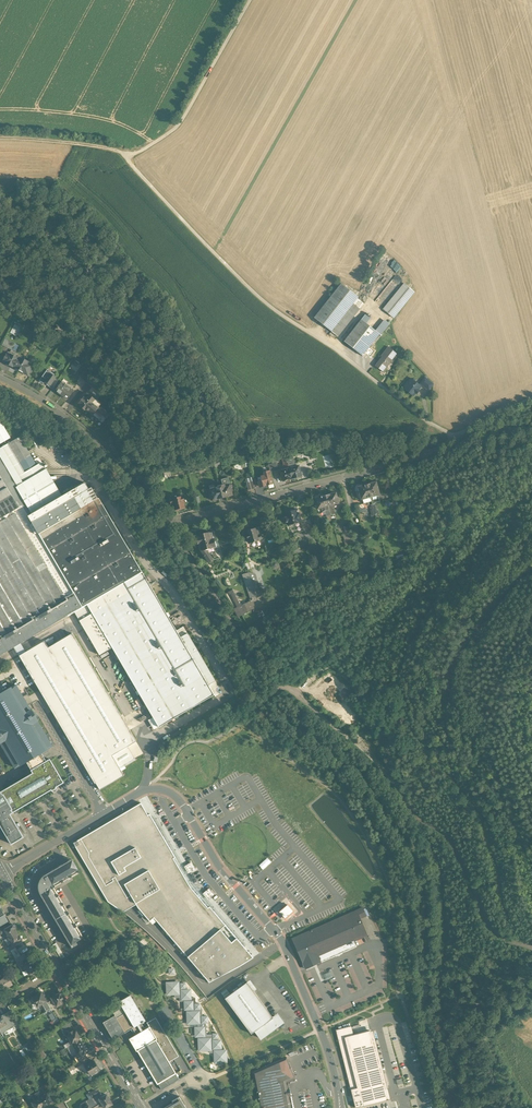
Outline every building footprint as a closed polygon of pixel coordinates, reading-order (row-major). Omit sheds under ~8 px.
[(341,284),(314,318),(331,332),(353,304),(357,298),(358,297),(341,284)] [(404,284),(383,309),(393,318),(396,314),(414,292),(404,284)] [(364,304),(357,298),(353,304),(360,309),(364,304)] [(353,304),(331,332),(338,337),(360,309),(353,304)] [(370,318),(365,314),(361,320),(366,324),(370,318)] [(366,324),(361,320),(344,342),(362,356),(379,334),(376,332),(366,324)] [(385,321),(376,332),(379,334),(380,335),(389,324),(385,321)] [(14,326),(11,333),(17,336),(20,329),(14,326)] [(46,341),(37,336),(35,340),(37,341),(44,345),(44,344),(46,341)] [(16,344),(5,338),(2,345),(12,350),(16,344)] [(388,347),(380,356),(382,357),(375,366),(381,371),(384,367),(385,368),(397,354),(388,347)] [(14,356),(7,353),(2,362),(3,363),(6,365),(6,364),(10,366),(15,357),(14,356)] [(19,359),(15,357),(10,366),(10,367),(11,367),(13,369),(14,369),(19,371),(24,360),(21,358),(20,358),(19,359)] [(29,362),(24,360),(19,371),(23,373),(23,374),(26,375),(27,375),(27,376),(29,373),(30,370),(32,366),(28,364),(29,362)] [(54,375),(47,369),(39,381),(43,384),(45,382),(47,383),(46,385),(50,380),(56,384),(58,381),(55,379),(56,378),(53,376),(54,375)] [(86,370),(80,377),(86,382),(91,377),(90,377),(91,376),(86,370)] [(432,384),(425,378),(420,384),(428,390),(432,384)] [(412,379),(410,379),(408,381),(409,383),(404,389),(413,396),(415,393),(416,394),(418,391),(417,390),(420,387),(414,382),(414,380),(412,379)] [(56,384),(50,380),(46,385),(52,389),(56,384)] [(55,391),(68,400),(73,391),(61,382),(59,386),(55,391)] [(97,383),(93,388),(99,393),(101,390),(100,385),(97,383)] [(92,398),(87,394),(85,396),(82,399),(78,404),(77,405),(82,409),(82,408),(86,411),(92,416),(93,415),(98,408),(99,406),(102,403),(96,398),(95,399),(93,397),(92,398)] [(107,412),(99,406),(98,408),(93,415),(99,420),(98,420),(102,423),(109,416),(107,412)] [(10,438),(0,420),(0,444),(10,438)] [(36,465),(20,437),(8,444),(0,448),(0,455),(33,513),(61,496),(42,462),(36,465)] [(367,454),(355,457),(357,464),(368,461),(367,454)] [(15,647),(22,643),(74,612),(82,607),(73,593),(38,534),(28,516),(33,513),(0,455),(0,655),(15,647)] [(276,463),(268,466),(270,473),(278,470),(276,463)] [(290,468),(289,468),(292,479),(293,479),(294,479),(295,479),(296,478),(301,476),(300,473),(301,472),(300,470),(298,466),(290,468)] [(287,469),(278,471),(279,475),(279,476),(279,478),(280,478),(281,481),(282,481),(283,482),(285,481),(285,480),(291,478),(291,479),(292,479),(289,468),(287,469)] [(265,477),(261,478),(262,482),(259,483),(260,488),(264,487),(265,487),(267,486),(268,486),(272,484),(269,472),(264,473),(265,477)] [(154,484),(146,475),(140,480),(148,489),(154,484)] [(227,479),(222,480),(223,486),(219,487),(222,498),(228,497),(231,496),(232,495),(232,492),(233,492),(232,489),(231,489),(228,480),(227,479)] [(376,482),(366,485),(370,497),(375,496),(377,495),(379,495),(378,491),(377,486),(376,482)] [(33,513),(28,516),(38,534),(97,499),(91,488),(89,489),(85,483),(61,496),(33,513)] [(154,484),(148,489),(151,492),(156,487),(154,484)] [(366,485),(357,487),(358,491),(359,496),(360,500),(363,499),(365,499),(370,497),(366,485)] [(215,488),(215,489),(210,491),(211,495),(209,495),(210,499),(212,499),(213,501),(214,500),(214,501),(217,500),(222,498),(219,487),(215,488)] [(335,493),(329,495),(329,494),(327,495),(325,495),(328,506),(332,505),(338,503),(335,493)] [(321,497),(314,499),(317,509),(324,507),(328,506),(325,495),(323,496),(320,497),(321,497)] [(183,496),(169,500),(170,505),(173,504),(174,508),(174,510),(176,511),(177,511),(178,510),(184,508),(183,505),(185,504),(183,496)] [(97,499),(38,534),(73,593),(82,607),(142,572),(99,498),(97,499)] [(294,510),(292,510),(290,512),(285,513),(286,517),(284,518),(285,523),(287,522),(288,525),(295,524),(301,522),(298,514),(296,514),(295,510),(294,510)] [(301,522),(295,524),(298,532),(303,531),(305,531),(307,531),(308,530),(310,530),(311,529),(312,528),(309,520),(301,522)] [(295,524),(288,525),(286,526),(289,536),(294,534),(298,532),(295,524)] [(256,528),(251,530),(250,529),(248,529),(247,531),(245,531),(246,534),(248,540),(249,543),(262,539),(260,534),(258,535),(256,528)] [(212,533),(199,537),(199,536),(197,537),(197,538),(198,538),(201,551),(215,547),(212,533)] [(82,607),(74,612),(80,620),(92,613),(112,648),(159,727),(214,695),(208,685),(180,637),(142,572),(82,607)] [(254,574),(248,573),(252,584),(256,583),(257,583),(254,574)] [(231,589),(226,591),(234,607),(239,605),(231,589)] [(250,601),(238,607),(241,613),(253,607),(250,601)] [(261,610),(253,609),(253,612),(258,613),(256,614),(258,618),(263,615),(261,610)] [(112,648),(92,613),(80,620),(79,621),(100,655),(112,648)] [(99,792),(127,776),(122,767),(136,759),(128,746),(136,741),(74,633),(50,646),(46,640),(27,652),(20,656),(99,792)] [(215,681),(187,633),(180,637),(208,685),(215,681)] [(20,656),(27,652),(22,643),(15,647),(20,656)] [(0,694),(0,743),(15,768),(20,765),(22,764),(23,763),(25,762),(26,762),(26,761),(41,753),(47,750),(47,749),(52,746),(37,721),(31,710),(28,706),(23,697),(16,685),(11,688),(0,694)] [(27,694),(23,697),(28,706),(33,703),(27,694)] [(41,753),(26,761),(26,762),(25,762),(23,763),(26,768),(29,774),(30,774),(30,775),(33,773),(31,770),(46,761),(44,759),(45,759),(42,755),(41,753)] [(0,792),(0,826),(11,844),(23,837),(10,814),(51,790),(53,793),(56,791),(57,790),(56,787),(63,783),(50,759),(46,761),(31,770),(33,773),(30,775),(29,775),(4,790),(0,792)] [(147,813),(140,800),(80,839),(88,852),(88,857),(105,886),(114,882),(112,879),(115,878),(127,899),(131,896),(136,904),(153,924),(157,921),(187,955),(210,983),(254,957),(189,885),(173,857),(175,855),(149,811),(147,813)] [(128,909),(136,904),(131,896),(127,899),(115,878),(112,879),(114,882),(105,886),(88,857),(88,852),(80,839),(77,841),(73,843),(108,902),(123,913),(124,912),(128,909)] [(42,880),(41,882),(40,885),(40,887),(40,888),(40,890),(41,891),(41,893),(71,943),(70,944),(72,947),(77,944),(76,942),(82,938),(53,887),(79,872),(73,861),(47,876),(45,877),(44,878),(42,880)] [(187,864),(184,866),(189,875),(193,872),(198,870),(192,861),(187,864)] [(205,890),(202,893),(209,900),(211,897),(216,893),(210,886),(205,890)] [(284,908),(279,912),(285,919),(291,913),(292,914),(293,913),(292,912),(293,912),(289,907),(289,906),(288,905),(288,906),(287,905),(285,907),(285,906),(283,907),(284,908)] [(333,921),(334,921),(292,939),(304,967),(305,969),(310,967),(315,965),(345,952),(356,947),(354,941),(355,941),(361,938),(362,938),(367,935),(367,936),(368,935),(367,935),(365,929),(362,923),(362,922),(359,916),(365,914),(363,908),(362,908),(357,910),(356,910),(356,911),(351,913),(345,915),(345,916),(340,918),(339,918),(334,920),(333,921)] [(4,915),(0,918),(0,926),(8,922),(4,915)] [(5,929),(3,930),(5,932),(8,938),(17,933),(15,928),(16,928),(13,924),(5,929)] [(17,933),(8,938),(12,944),(13,945),(14,945),(22,940),(20,936),(19,936),(17,933)] [(64,957),(56,943),(53,945),(61,959),(64,957)] [(24,964),(21,966),(24,971),(27,970),(29,974),(38,968),(32,959),(24,964)] [(91,961),(80,967),(84,973),(94,967),(91,961)] [(0,981),(0,985),(1,987),(3,990),(12,984),(8,977),(0,981)] [(179,981),(165,982),(166,996),(174,995),(174,998),(179,998),(180,1001),(183,1001),(184,1010),(191,1010),(191,1011),(186,1011),(187,1025),(197,1024),(198,1027),(194,1027),(194,1038),(203,1037),(203,1038),(197,1038),(198,1052),(210,1051),(210,1053),(213,1053),(214,1064),(227,1063),(227,1050),(222,1049),(221,1039),(218,1040),(218,1033),(212,1033),(212,1035),(206,1035),(206,1023),(208,1023),(208,1016),(202,1016),(202,1008),(200,1008),(200,1004),(195,1004),(195,998),(191,998),(191,989),(186,989),(186,983),(180,983),(180,984),(179,984),(179,981)] [(247,982),(225,999),(251,1034),(255,1031),(273,1018),(247,982)] [(446,991),(440,994),(444,1001),(450,997),(446,991)] [(37,995),(32,998),(37,1007),(42,1004),(47,1002),(46,1001),(41,993),(39,994),(38,994),(37,994),(37,995)] [(60,993),(51,998),(53,1001),(56,1007),(65,1002),(60,993)] [(145,1021),(130,995),(119,1002),(125,1013),(116,1018),(125,1033),(132,1029),(136,1035),(149,1027),(148,1025),(144,1028),(141,1023),(142,1023),(144,1022),(145,1021)] [(37,1007),(32,998),(29,1000),(35,1012),(43,1007),(42,1004),(37,1007)] [(47,1002),(42,1004),(43,1007),(46,1011),(50,1009),(48,1004),(47,1002)] [(10,1011),(1,1016),(7,1025),(1,1028),(4,1033),(18,1024),(10,1011)] [(116,1018),(115,1015),(103,1022),(113,1040),(125,1033),(116,1018)] [(273,1018),(255,1031),(261,1039),(283,1022),(279,1018),(275,1021),(273,1018)] [(179,1056),(157,1020),(148,1025),(149,1027),(157,1039),(156,1040),(169,1062),(179,1056)] [(69,1022),(60,1027),(63,1033),(67,1030),(73,1027),(69,1022)] [(355,1107),(356,1107),(364,1106),(363,1103),(386,1097),(385,1090),(389,1089),(385,1073),(381,1075),(370,1031),(353,1035),(351,1026),(336,1030),(355,1107)] [(157,1039),(149,1027),(136,1035),(129,1039),(136,1051),(137,1051),(157,1084),(158,1084),(175,1074),(176,1073),(169,1062),(156,1040),(157,1039)] [(73,1030),(68,1033),(69,1034),(67,1035),(70,1041),(72,1044),(79,1039),(81,1039),(76,1030),(74,1031),(73,1030)] [(79,1039),(72,1044),(77,1053),(78,1055),(83,1052),(86,1050),(79,1039)] [(19,1058),(33,1053),(31,1046),(16,1051),(19,1058)] [(83,1052),(78,1055),(77,1053),(76,1054),(80,1061),(86,1058),(85,1055),(86,1054),(85,1052),(84,1052),(83,1053),(83,1052)] [(265,1067),(259,1070),(259,1069),(258,1070),(253,1072),(252,1072),(252,1073),(254,1080),(255,1087),(255,1088),(257,1095),(258,1102),(259,1107),(290,1107),(285,1082),(286,1082),(293,1079),(292,1079),(294,1075),(293,1073),(293,1072),(291,1068),(291,1067),(289,1063),(288,1062),(286,1058),(286,1057),(286,1058),(279,1061),(278,1061),(279,1061),(272,1064),(271,1064),(265,1067)] [(88,1064),(85,1066),(90,1075),(99,1070),(96,1064),(96,1063),(95,1061),(93,1061),(91,1062),(88,1064)] [(175,1074),(158,1084),(161,1090),(179,1079),(175,1074)] [(42,1096),(40,1097),(45,1106),(48,1104),(52,1101),(47,1093),(42,1096)] [(99,1099),(102,1104),(105,1107),(106,1107),(109,1106),(108,1106),(111,1104),(112,1104),(112,1103),(111,1103),(113,1101),(112,1100),(110,1101),(106,1094),(99,1099)] [(40,1097),(37,1099),(32,1102),(35,1107),(40,1107),(41,1107),(42,1107),(45,1106),(40,1097)] [(172,1101),(173,1103),(164,1107),(186,1107),(179,1097),(172,1101)]
